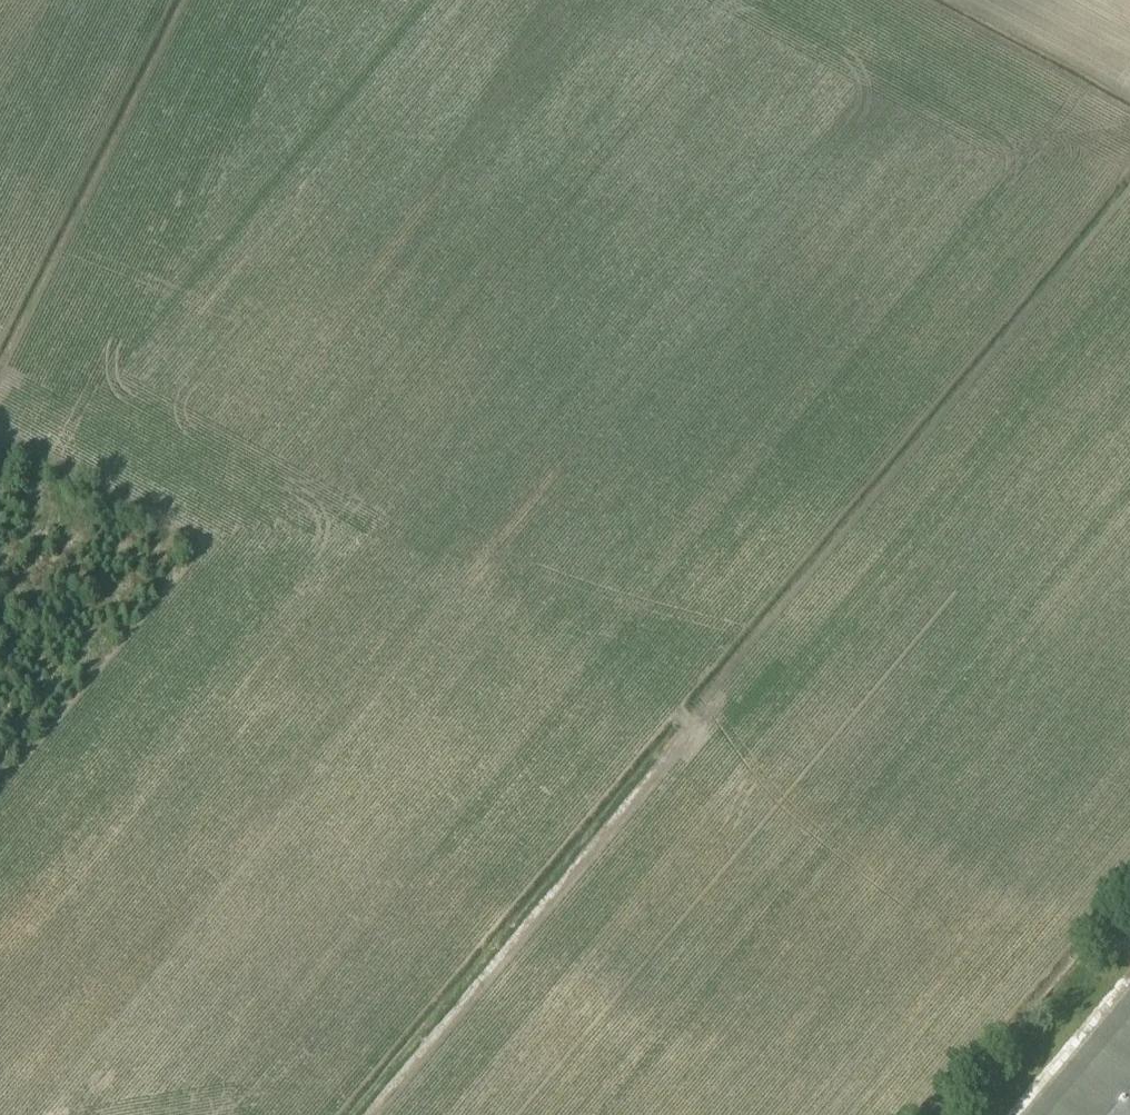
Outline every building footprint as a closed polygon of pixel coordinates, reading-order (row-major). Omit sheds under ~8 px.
[(1023,1114),(1129,1114),(1129,988),(1023,1114)]
